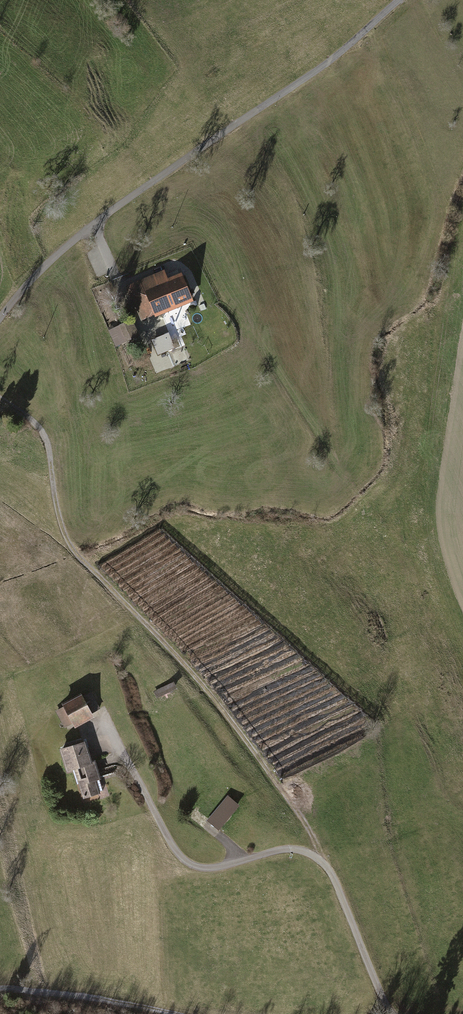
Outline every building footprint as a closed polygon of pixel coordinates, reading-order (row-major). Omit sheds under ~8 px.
[(164,271),(125,287),(131,302),(133,301),(141,322),(154,316),(155,318),(193,303),(181,274),(180,275),(178,270),(166,275),(164,271)] [(132,320),(108,331),(115,347),(139,336),(132,320)] [(172,337),(157,341),(160,354),(176,350),(172,337)] [(81,692),(62,702),(63,706),(55,710),(64,728),(73,723),(75,727),(95,716),(93,712),(100,708),(91,691),(83,695),(81,692)] [(86,740),(60,748),(67,771),(75,769),(83,797),(100,792),(96,779),(101,778),(95,759),(92,760),(86,740)] [(240,806),(228,796),(207,821),(219,831),(240,806)]
